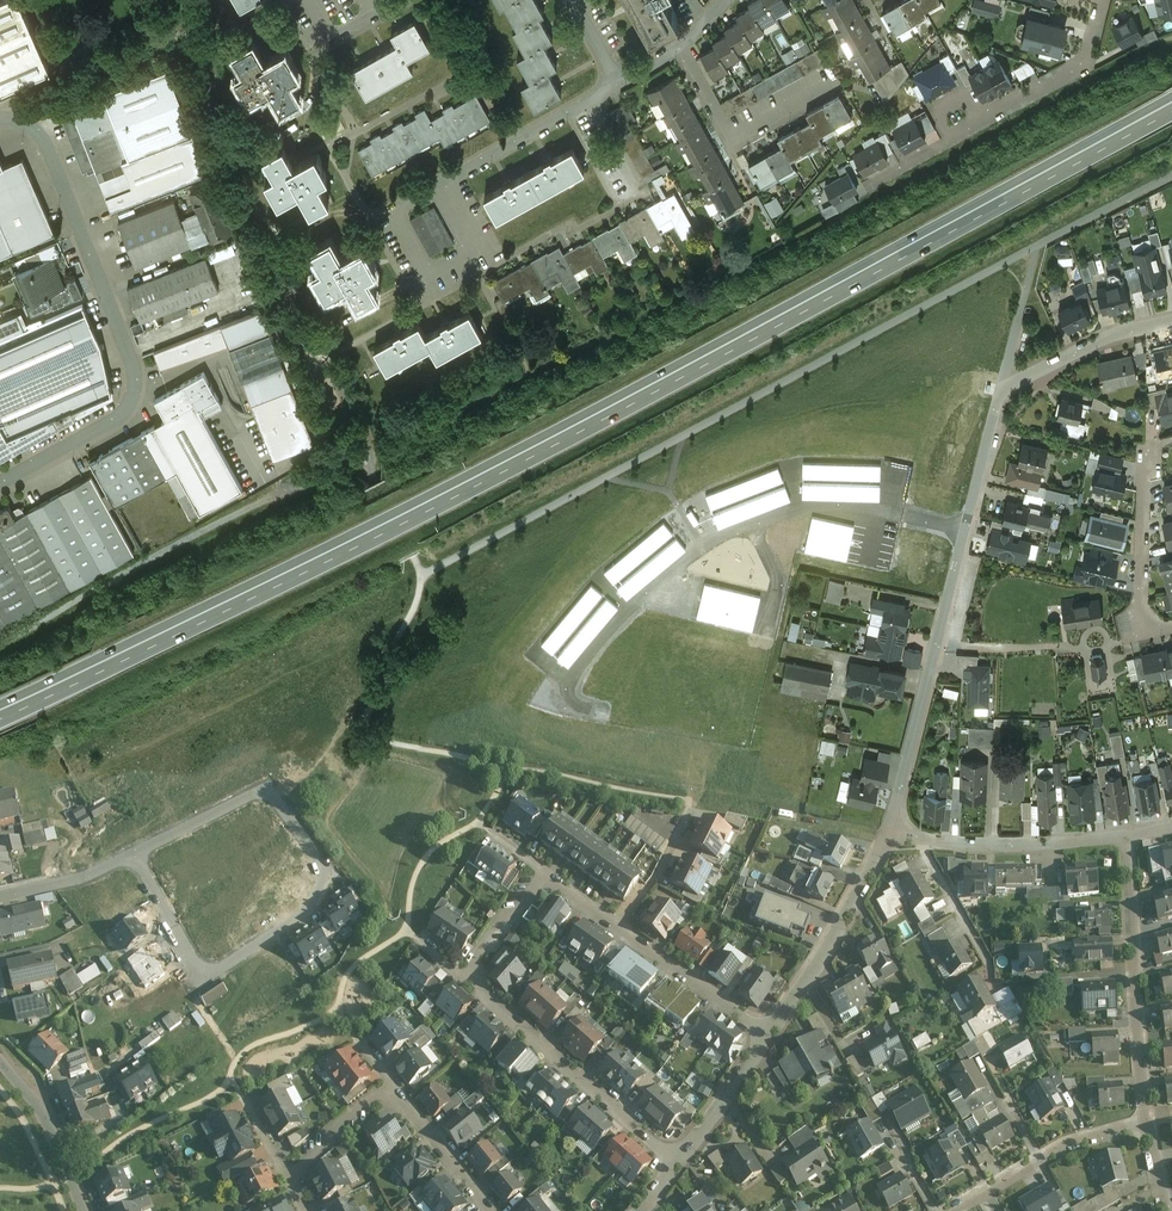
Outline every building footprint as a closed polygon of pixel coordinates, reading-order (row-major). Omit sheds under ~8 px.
[(51,69),(21,0),(0,0),(0,91),(51,69)] [(503,10),(521,0),(497,0),(503,10)] [(536,0),(521,0),(506,8),(518,30),(540,19),(545,16),(536,0)] [(652,31),(678,17),(669,0),(635,0),(652,31)] [(749,2),(751,7),(761,25),(776,16),(775,14),(767,0),(752,0),(749,2)] [(786,0),(767,0),(775,14),(789,6),(786,0)] [(850,0),(835,0),(830,3),(822,7),(827,17),(835,12),(844,28),(861,19),(863,17),(858,7),(855,9),(850,0)] [(899,2),(910,21),(926,12),(923,7),(919,0),(903,0),(899,2)] [(978,0),(977,0),(974,11),(996,17),(999,6),(984,2),(978,0)] [(1156,0),(1160,15),(1171,12),(1171,0),(1156,0)] [(899,2),(884,11),(893,30),(910,21),(899,2)] [(1050,11),(1030,6),(1028,16),(1048,22),(1050,11)] [(761,25),(751,7),(737,15),(740,20),(750,38),(764,30),(761,25)] [(1048,22),(1028,16),(1022,42),(1041,47),(1041,46),(1061,51),(1065,33),(1060,32),(1062,24),(1052,22),(1052,23),(1048,22)] [(1133,17),(1113,27),(1122,46),(1135,39),(1142,35),(1133,17)] [(555,43),(540,19),(513,34),(528,58),(545,48),(555,43)] [(844,28),(836,32),(841,41),(849,37),(857,53),(874,44),(877,42),(872,33),(869,34),(861,19),(844,28)] [(740,20),(725,28),(728,33),(738,51),(752,43),(750,38),(740,20)] [(419,23),(395,37),(401,47),(411,63),(434,50),(419,23)] [(1154,28),(1142,35),(1135,39),(1138,45),(1159,38),(1154,28)] [(738,51),(728,33),(713,41),(716,46),(726,64),(740,56),(738,51)] [(285,50),(264,63),(253,43),(234,54),(245,73),(236,77),(249,101),(268,90),(267,88),(270,87),(282,108),(300,97),(290,78),(298,73),(285,50)] [(883,59),(874,44),(857,53),(850,57),(855,66),(863,62),(872,78),(891,67),(891,66),(886,57),(883,59)] [(726,64),(716,46),(701,54),(703,57),(714,77),(716,76),(729,69),(726,64)] [(401,47),(378,60),(393,87),(416,74),(411,63),(401,47)] [(781,53),(786,63),(798,58),(793,47),(781,53)] [(828,60),(821,47),(815,51),(822,63),(828,60)] [(559,71),(545,48),(528,58),(519,63),(533,87),(550,76),(559,71)] [(822,63),(815,51),(809,54),(816,67),(822,63)] [(949,53),(940,58),(942,62),(943,62),(949,74),(957,69),(949,53)] [(816,67),(809,54),(802,58),(809,70),(816,67)] [(714,77),(703,57),(697,60),(711,86),(719,81),(716,76),(714,77)] [(809,70),(802,58),(796,61),(803,74),(809,70)] [(378,60),(354,74),(369,100),(393,87),(378,60)] [(891,67),(872,78),(885,102),(892,94),(909,73),(902,60),(891,66),(891,67)] [(999,60),(984,68),(997,92),(1012,84),(999,60)] [(803,74),(796,61),(790,65),(797,77),(803,74)] [(942,62),(924,72),(926,75),(917,80),(918,82),(912,86),(920,99),(926,96),(927,98),(954,83),(949,74),(943,62),(942,62)] [(790,65),(784,68),(791,81),(797,77),(790,65)] [(965,65),(957,69),(966,85),(972,81),(970,76),(971,76),(965,65)] [(1022,65),(1015,69),(1020,79),(1027,75),(1022,65)] [(784,68),(777,72),(784,84),(791,81),(784,68)] [(971,76),(970,76),(972,81),(983,100),(997,92),(984,68),(971,76)] [(74,111),(96,168),(98,172),(124,162),(194,135),(169,70),(72,108),(74,111)] [(784,84),(777,72),(771,75),(778,88),(784,84)] [(680,84),(686,82),(683,73),(677,75),(680,84)] [(778,88),(771,75),(765,79),(772,91),(778,88)] [(564,100),(550,76),(533,87),(524,92),(538,116),(564,100)] [(675,77),(648,92),(653,102),(660,98),(661,100),(669,113),(689,102),(675,77)] [(772,91),(765,79),(759,82),(766,95),(772,91)] [(766,95),(759,82),(752,86),(759,98),(766,95)] [(759,98),(752,86),(746,89),(753,102),(759,98)] [(753,102),(746,89),(740,93),(747,105),(753,102)] [(469,97),(470,100),(456,108),(470,134),(472,133),(471,130),(477,126),(478,129),(483,127),(482,124),(488,120),(490,123),(494,120),(478,92),(469,97)] [(747,105),(740,93),(734,96),(741,109),(747,105)] [(840,95),(823,104),(834,122),(850,113),(840,95)] [(741,109),(734,96),(727,100),(734,112),(741,109)] [(734,112),(727,100),(721,103),(728,116),(734,112)] [(669,113),(664,116),(678,141),(700,129),(703,127),(689,102),(669,113)] [(636,119),(627,103),(619,107),(629,123),(636,119)] [(823,104),(807,113),(811,120),(817,131),(834,122),(823,104)] [(445,110),(447,114),(433,122),(442,139),(447,147),(448,146),(447,143),(453,140),(455,143),(459,140),(458,137),(464,133),(466,136),(470,134),(456,108),(454,105),(445,110)] [(629,123),(619,107),(607,114),(625,146),(637,139),(629,123)] [(935,128),(925,109),(912,116),(913,119),(914,119),(923,135),(935,128)] [(417,116),(419,119),(404,127),(419,152),(420,152),(419,149),(425,145),(427,148),(431,145),(430,143),(436,139),(438,141),(442,139),(433,122),(426,110),(417,116)] [(96,168),(74,111),(62,116),(84,172),(96,168)] [(913,119),(894,130),(906,150),(925,140),(923,135),(914,119),(913,119)] [(811,120),(795,129),(805,148),(821,139),(817,131),(811,120)] [(832,133),(843,128),(840,123),(830,128),(832,133)] [(393,129),(395,133),(381,141),(395,166),(397,165),(395,162),(401,159),(403,161),(407,159),(406,156),(413,152),(414,155),(419,152),(404,127),(403,124),(393,129)] [(678,141),(675,142),(680,151),(688,147),(697,163),(714,154),(716,152),(711,142),(708,144),(700,129),(678,141)] [(795,129),(778,138),(782,145),(789,157),(805,148),(795,129)] [(894,152),(883,133),(875,138),(877,142),(878,142),(886,156),(894,152)] [(204,160),(194,135),(124,162),(133,187),(107,197),(112,209),(194,178),(189,165),(204,160)] [(369,143),(371,146),(357,154),(371,179),(373,178),(371,176),(377,172),(379,175),(384,172),(382,169),(389,166),(390,168),(395,166),(381,141),(379,137),(369,143)] [(637,139),(625,146),(629,152),(641,145),(637,139)] [(877,142),(855,155),(865,173),(888,160),(886,156),(878,142),(877,142)] [(648,155),(657,150),(653,143),(645,148),(648,155)] [(641,145),(629,152),(632,158),(644,151),(641,145)] [(782,145),(766,154),(776,173),(792,164),(789,157),(782,145)] [(315,153),(294,165),(283,146),(264,156),(275,175),(266,180),(278,203),(297,193),(296,191),(299,190),(310,211),(329,200),(319,181),(328,177),(315,153)] [(648,157),(644,151),(632,158),(636,164),(648,157)] [(542,168),(526,177),(538,199),(581,176),(569,154),(549,165),(547,161),(540,165),(542,168)] [(697,163),(690,167),(695,176),(702,172),(711,188),(728,178),(730,177),(725,168),(722,169),(714,154),(697,163)] [(776,173),(766,154),(749,164),(759,182),(776,173)] [(648,157),(636,164),(639,171),(651,164),(648,157)] [(0,169),(0,221),(14,252),(55,233),(23,159),(4,168),(0,169)] [(189,165),(194,178),(209,172),(204,160),(189,165)] [(655,170),(643,177),(646,184),(670,170),(667,163),(655,170)] [(655,170),(651,164),(639,171),(643,177),(655,170)] [(796,168),(780,173),(782,179),(797,175),(796,168)] [(848,173),(825,186),(834,202),(853,192),(857,189),(848,173)] [(499,191),(483,199),(495,222),(538,199),(526,177),(506,187),(504,184),(497,188),(499,191)] [(711,188),(703,193),(708,201),(714,197),(723,213),(744,202),(737,191),(736,192),(728,178),(711,188)] [(213,185),(191,194),(198,213),(199,212),(202,220),(185,226),(192,245),(209,238),(210,240),(230,232),(220,205),(221,205),(213,185)] [(853,192),(834,202),(839,210),(858,200),(853,192)] [(675,193),(663,199),(663,198),(647,207),(658,226),(674,217),(682,231),(693,225),(675,193)] [(764,202),(772,216),(785,209),(777,195),(764,202)] [(174,200),(119,222),(136,267),(192,245),(185,226),(174,200)] [(434,207),(410,220),(430,256),(454,243),(434,207)] [(647,207),(620,222),(620,223),(630,241),(647,232),(651,240),(662,234),(658,226),(647,207)] [(14,252),(0,221),(0,257),(14,252)] [(620,223),(609,229),(608,228),(592,238),(593,239),(593,238),(603,257),(604,256),(620,248),(624,255),(635,249),(630,241),(620,223)] [(1120,238),(1122,245),(1131,242),(1130,236),(1120,238)] [(593,239),(582,244),(582,243),(564,253),(563,253),(574,273),(586,266),(589,273),(601,266),(608,278),(614,275),(604,256),(603,257),(593,238),(593,239)] [(1150,239),(1141,241),(1144,250),(1152,248),(1150,239)] [(363,247),(341,259),(331,240),(312,251),(322,269),(314,274),(327,297),(345,286),(344,285),(347,283),(359,304),(378,294),(367,275),(376,270),(363,247)] [(560,246),(548,252),(548,251),(532,260),(532,261),(547,288),(548,288),(564,279),(564,277),(567,275),(574,288),(581,285),(574,273),(563,253),(564,253),(560,246)] [(1061,257),(1073,254),(1071,247),(1059,250),(1061,257)] [(1138,268),(1144,267),(1146,272),(1141,273),(1139,273),(1140,274),(1144,289),(1146,296),(1146,295),(1166,290),(1166,291),(1167,291),(1161,270),(1162,270),(1161,269),(1160,269),(1154,247),(1152,248),(1144,250),(1133,253),(1138,268)] [(1171,266),(1171,258),(1170,250),(1169,248),(1163,250),(1168,267),(1171,266)] [(40,251),(25,257),(30,267),(44,261),(40,251)] [(1106,258),(1110,267),(1120,263),(1117,254),(1106,258)] [(206,257),(128,288),(141,321),(141,322),(162,313),(184,304),(219,291),(206,257)] [(1088,259),(1089,265),(1083,266),(1085,279),(1093,278),(1092,273),(1099,272),(1097,258),(1088,259)] [(53,272),(48,260),(44,261),(30,267),(33,275),(22,280),(30,298),(39,294),(40,297),(37,298),(42,309),(62,300),(64,305),(75,300),(69,285),(64,287),(57,270),(53,272)] [(522,266),(493,282),(501,298),(503,302),(506,300),(532,286),(536,292),(532,295),(536,303),(551,295),(551,296),(552,296),(548,288),(547,288),(532,261),(522,267),(522,266)] [(1120,276),(1114,273),(1108,275),(1111,286),(1121,284),(1120,276)] [(1140,274),(1127,278),(1132,293),(1144,289),(1140,274)] [(1085,282),(1071,286),(1077,298),(1089,294),(1085,282)] [(1111,286),(1097,290),(1103,312),(1130,305),(1124,283),(1121,284),(1111,286)] [(1144,289),(1132,293),(1136,307),(1145,304),(1143,297),(1146,296),(1144,289)] [(514,315),(506,300),(503,302),(501,298),(495,301),(505,320),(514,315)] [(1082,303),(1072,307),(1072,306),(1060,311),(1068,330),(1090,321),(1082,303)] [(76,415),(73,409),(112,391),(102,344),(84,304),(0,340),(0,457),(76,415)] [(184,304),(162,313),(165,322),(166,322),(187,313),(184,304)] [(262,310),(221,326),(229,345),(243,381),(284,365),(262,310)] [(431,345),(438,357),(481,332),(470,311),(449,322),(448,321),(442,324),(443,326),(426,336),(431,345)] [(141,321),(131,326),(135,335),(145,330),(141,322),(141,321)] [(375,348),(388,370),(431,345),(426,336),(419,323),(399,334),(398,333),(392,336),(393,338),(375,348)] [(221,326),(154,352),(160,369),(229,345),(221,326)] [(1147,352),(1137,354),(1140,369),(1146,368),(1147,352)] [(1131,357),(1098,364),(1102,378),(1099,379),(1100,381),(1102,381),(1103,387),(1136,380),(1131,357)] [(284,365),(243,381),(252,404),(293,388),(284,365)] [(1151,366),(1152,377),(1162,377),(1162,366),(1151,366)] [(204,372),(155,399),(157,402),(155,404),(158,409),(160,408),(166,418),(195,402),(198,408),(218,397),(204,372)] [(293,388),(252,404),(273,460),(315,444),(293,388)] [(1166,388),(1146,392),(1146,407),(1159,407),(1157,397),(1167,394),(1166,388)] [(1157,397),(1159,407),(1163,422),(1171,420),(1171,393),(1167,394),(1157,397)] [(1112,406),(1095,396),(1089,405),(1110,411),(1112,406)] [(218,397),(198,408),(203,416),(223,405),(218,397)] [(1083,404),(1061,398),(1056,417),(1078,422),(1083,404)] [(166,418),(153,426),(201,512),(243,488),(203,416),(198,408),(195,402),(166,418)] [(201,512),(153,426),(143,432),(167,475),(190,517),(201,512)] [(143,432),(91,461),(116,504),(167,475),(143,432)] [(1033,446),(1023,443),(1018,463),(1018,464),(1032,467),(1033,466),(1042,469),(1047,450),(1033,447),(1033,446)] [(1119,473),(1123,458),(1102,452),(1100,459),(1098,468),(1119,473)] [(1097,473),(1098,468),(1100,459),(1089,456),(1085,470),(1097,473)] [(1032,467),(1018,464),(1018,463),(1011,462),(1007,480),(1037,487),(1042,469),(1033,466),(1032,467)] [(1120,496),(1126,475),(1119,473),(1098,468),(1097,473),(1093,489),(1120,496)] [(92,476),(29,510),(72,588),(135,553),(92,476)] [(1066,492),(1047,488),(1045,497),(1064,501),(1066,494),(1066,492)] [(1028,507),(1008,502),(1003,522),(1015,525),(1023,527),(1024,523),(1047,529),(1051,515),(1028,509),(1028,507)] [(29,510),(24,513),(21,508),(19,508),(12,511),(9,505),(0,511),(0,607),(9,623),(72,588),(29,510)] [(1124,516),(1102,511),(1100,519),(1122,524),(1124,516)] [(1100,519),(1093,517),(1088,538),(1121,546),(1126,525),(1100,519)] [(1003,522),(992,519),(990,531),(993,532),(994,528),(1013,533),(1013,532),(1015,525),(1003,522)] [(1163,524),(1168,546),(1171,545),(1171,522),(1163,524)] [(1013,533),(994,528),(993,532),(989,550),(1012,556),(1015,554),(1026,556),(1030,541),(1020,539),(1021,534),(1013,532),(1013,533)] [(1113,551),(1092,546),(1090,553),(1111,558),(1113,551)] [(1090,553),(1086,552),(1083,562),(1086,567),(1085,574),(1091,576),(1106,579),(1112,581),(1117,560),(1111,558),(1090,553)] [(1164,568),(1170,592),(1171,591),(1171,566),(1164,568)] [(1106,579),(1091,576),(1089,583),(1104,586),(1106,579)] [(845,585),(830,581),(826,601),(840,604),(845,585)] [(905,605),(873,599),(871,610),(885,613),(882,626),(902,630),(905,631),(909,610),(904,609),(905,605)] [(1098,600),(1075,604),(1074,599),(1063,601),(1064,606),(1063,606),(1067,626),(1102,621),(1098,600)] [(0,607),(0,628),(9,623),(0,607)] [(788,637),(796,639),(800,622),(792,620),(788,637)] [(902,630),(882,626),(880,638),(868,636),(864,653),(877,655),(878,652),(899,656),(902,644),(904,643),(904,639),(907,638),(908,633),(906,631),(905,631),(902,630)] [(811,643),(814,633),(806,631),(804,641),(811,643)] [(813,643),(825,645),(826,638),(814,636),(813,643)] [(922,651),(906,648),(903,663),(919,666),(922,651)] [(1164,650),(1142,655),(1142,657),(1147,677),(1147,679),(1149,679),(1148,674),(1155,673),(1155,675),(1169,672),(1164,650)] [(978,655),(957,654),(956,669),(965,670),(965,669),(977,669),(977,665),(978,665),(978,655)] [(1100,654),(1094,656),(1093,658),(1093,662),(1091,662),(1094,677),(1108,674),(1105,660),(1103,660),(1102,656),(1100,654)] [(1142,657),(1135,658),(1139,679),(1147,677),(1142,657)] [(832,672),(786,663),(784,671),(781,670),(779,683),(829,692),(832,672)] [(883,667),(874,665),(871,667),(851,663),(847,683),(850,683),(848,692),(865,696),(867,687),(901,694),(905,674),(884,670),(883,667)] [(977,665),(977,669),(965,669),(965,670),(965,676),(969,680),(968,705),(988,706),(989,666),(978,665),(977,665)] [(944,686),(943,694),(957,697),(959,689),(944,686)] [(1101,714),(1093,716),(1096,725),(1103,724),(1101,714)] [(1050,726),(1040,726),(1040,735),(1050,734),(1050,726)] [(995,728),(977,727),(977,743),(994,743),(995,728)] [(839,740),(851,741),(852,730),(840,729),(839,740)] [(1121,733),(1110,735),(1114,757),(1125,755),(1121,733)] [(836,741),(822,738),(820,752),(834,755),(836,741)] [(1000,744),(994,744),(994,767),(1003,768),(1003,767),(1004,756),(1000,744)] [(889,763),(866,758),(861,779),(878,783),(884,785),(889,763)] [(1139,759),(1129,761),(1132,771),(1141,769),(1139,759)] [(1060,761),(1053,762),(1054,775),(1055,783),(1062,782),(1060,761)] [(987,763),(963,762),(963,778),(962,794),(986,795),(987,763)] [(1119,762),(1097,766),(1099,782),(1100,789),(1104,788),(1120,785),(1119,775),(1121,775),(1119,762)] [(1157,762),(1150,764),(1153,777),(1160,776),(1157,762)] [(1160,766),(1169,804),(1171,803),(1171,779),(1168,764),(1160,766)] [(1003,767),(1003,768),(1001,796),(1009,796),(1009,797),(1012,797),(1012,796),(1023,797),(1024,768),(1003,767)] [(948,774),(938,773),(936,797),(946,798),(948,774)] [(1054,775),(1037,776),(1039,801),(1056,800),(1055,783),(1054,775)] [(861,779),(853,777),(848,800),(872,806),(874,797),(875,797),(878,783),(861,779)] [(963,778),(954,777),(952,799),(962,799),(962,796),(962,794),(963,778)] [(1155,780),(1136,783),(1141,810),(1160,806),(1155,780)] [(1091,781),(1068,784),(1072,818),(1095,815),(1093,804),(1091,783),(1091,781)] [(1099,782),(1091,783),(1093,804),(1102,803),(1100,789),(1099,782)] [(1120,785),(1104,788),(1108,814),(1129,811),(1125,784),(1120,785)] [(0,794),(0,821),(20,816),(14,791),(0,794)] [(936,797),(926,796),(925,802),(926,802),(925,817),(944,818),(946,798),(936,797)] [(89,807),(95,819),(111,810),(105,799),(89,807)] [(962,799),(952,799),(951,815),(961,816),(962,799)] [(1056,800),(1039,801),(1040,822),(1057,820),(1056,800)] [(1032,818),(1031,801),(1023,802),(1023,818),(1032,818)] [(526,804),(517,806),(505,822),(524,836),(526,834),(539,816),(540,814),(526,804)] [(83,829),(93,823),(84,809),(74,816),(83,829)] [(748,819),(727,814),(724,822),(742,831),(748,819)] [(0,821),(0,828),(22,824),(20,816),(0,821)] [(539,816),(526,834),(535,840),(548,823),(546,821),(539,816)] [(631,816),(623,828),(629,832),(637,820),(631,816)] [(729,830),(704,818),(697,832),(724,845),(727,838),(726,837),(729,830)] [(558,819),(542,843),(554,851),(569,830),(563,825),(564,824),(558,819)] [(637,820),(629,832),(635,836),(643,824),(637,820)] [(47,821),(21,827),(23,835),(31,834),(44,831),(49,830),(47,821)] [(643,824),(635,836),(641,840),(649,829),(643,824)] [(49,830),(44,831),(47,843),(56,840),(54,829),(49,830)] [(649,829),(641,840),(646,844),(655,833),(649,829)] [(575,834),(569,830),(554,851),(565,860),(582,836),(576,832),(575,834)] [(44,831),(31,834),(32,841),(33,846),(47,843),(44,831)] [(724,845),(697,832),(691,845),(698,848),(697,849),(703,852),(704,851),(705,852),(717,858),(718,857),(724,845)] [(655,833),(646,844),(652,849),(660,837),(655,833)] [(31,834),(23,835),(25,843),(32,841),(31,834)] [(815,854),(811,863),(820,867),(824,859),(823,859),(830,844),(811,835),(806,845),(817,850),(815,854)] [(582,836),(565,860),(577,868),(592,846),(586,842),(587,840),(582,836)] [(19,837),(0,841),(3,852),(6,851),(7,855),(22,852),(19,837)] [(660,837),(652,849),(658,853),(666,841),(660,837)] [(850,848),(832,839),(830,844),(823,859),(824,859),(841,868),(850,848)] [(1156,846),(1154,839),(1141,841),(1142,848),(1156,846)] [(487,851),(480,845),(470,859),(477,864),(487,851)] [(598,851),(592,846),(577,868),(589,876),(605,853),(600,849),(598,851)] [(477,864),(475,868),(488,878),(503,856),(490,847),(477,864)] [(815,854),(800,847),(794,859),(810,864),(811,863),(815,854)] [(1160,849),(1148,851),(1150,859),(1150,863),(1151,866),(1151,870),(1152,874),(1162,872),(1165,884),(1171,883),(1171,847),(1160,849)] [(0,853),(0,878),(12,876),(7,855),(6,851),(3,852),(0,853)] [(717,858),(705,852),(704,853),(703,852),(701,858),(703,859),(720,867),(723,860),(718,857),(717,858)] [(611,857),(605,853),(589,876),(600,884),(616,863),(609,859),(611,857)] [(503,856),(488,878),(502,887),(504,884),(514,870),(517,866),(503,856)] [(700,865),(685,858),(678,871),(704,883),(710,871),(711,870),(700,865)] [(720,867),(703,859),(700,865),(711,870),(710,871),(719,875),(722,869),(720,867)] [(622,867),(616,863),(600,884),(612,893),(629,869),(623,865),(622,867)] [(956,863),(955,863),(955,873),(955,884),(966,884),(966,865),(966,863),(956,863)] [(799,864),(796,869),(788,865),(781,878),(806,891),(816,872),(799,864)] [(909,870),(905,864),(893,870),(897,876),(909,870)] [(986,868),(971,868),(971,865),(966,865),(966,884),(966,898),(986,897),(986,889),(986,869),(986,868)] [(1096,866),(1066,869),(1068,892),(1074,891),(1074,897),(1099,894),(1096,866)] [(1034,867),(994,868),(994,869),(995,889),(996,889),(996,886),(1006,886),(1006,888),(1029,888),(1035,888),(1035,883),(1034,867)] [(629,869),(612,893),(624,901),(639,880),(633,875),(634,873),(629,869)] [(994,869),(986,869),(986,889),(995,889),(994,869)] [(514,870),(504,884),(510,888),(520,874),(514,870)] [(704,883),(678,871),(672,884),(686,890),(698,896),(698,895),(704,883)] [(834,881),(816,872),(806,891),(806,892),(824,901),(834,881)] [(934,900),(919,875),(901,886),(900,886),(906,897),(913,908),(921,903),(923,906),(934,900)] [(794,889),(774,879),(770,887),(789,897),(790,896),(794,889)] [(739,881),(731,897),(738,900),(746,884),(739,881)] [(891,890),(883,895),(889,904),(880,909),(888,922),(898,916),(895,911),(902,907),(899,901),(906,897),(900,886),(901,886),(898,881),(889,886),(891,890)] [(1035,888),(1029,888),(1030,902),(1042,902),(1041,883),(1035,883),(1035,888)] [(1064,888),(1055,889),(1056,903),(1060,903),(1065,902),(1064,888)] [(1055,889),(1047,890),(1048,903),(1056,903),(1055,889)] [(698,896),(686,890),(682,897),(701,907),(705,899),(698,895),(698,896)] [(338,905),(347,919),(359,912),(346,892),(334,899),(338,905)] [(811,919),(799,915),(801,910),(765,896),(765,898),(756,894),(752,904),(761,907),(755,923),(790,937),(793,930),(805,935),(811,919)] [(1153,900),(1159,920),(1171,916),(1171,895),(1168,896),(1153,900)] [(540,913),(533,924),(554,938),(571,913),(551,899),(540,913)] [(442,900),(430,918),(436,922),(444,910),(444,911),(448,904),(442,900)] [(668,903),(662,904),(659,902),(650,914),(648,912),(646,912),(640,920),(641,921),(644,924),(664,939),(675,924),(680,917),(679,917),(668,909),(668,903)] [(1065,902),(1060,903),(1060,911),(1064,911),(1064,913),(1066,913),(1066,922),(1074,922),(1073,902),(1065,902)] [(40,905),(24,909),(29,931),(45,927),(40,905)] [(325,914),(338,934),(351,926),(347,919),(338,905),(325,914)] [(687,906),(679,917),(680,917),(675,924),(681,928),(693,911),(687,906)] [(532,907),(523,920),(531,926),(533,924),(540,913),(532,907)] [(1110,908),(1076,910),(1077,921),(1085,920),(1085,930),(1111,928),(1110,908)] [(0,914),(0,932),(1,938),(29,931),(24,909),(0,914)] [(436,922),(428,933),(444,943),(459,921),(444,911),(444,910),(436,922)] [(930,918),(917,926),(922,933),(935,926),(930,918)] [(125,954),(147,937),(135,921),(113,938),(125,954)] [(459,921),(444,943),(451,948),(449,950),(459,956),(474,934),(458,923),(460,921),(459,921)] [(569,942),(567,946),(568,946),(571,949),(578,954),(582,956),(598,933),(584,923),(569,942)] [(302,933),(318,957),(329,949),(314,926),(302,933)] [(951,946),(942,930),(928,938),(937,954),(951,946)] [(694,936),(687,932),(677,946),(697,961),(708,946),(701,942),(704,937),(697,932),(694,936)] [(1156,937),(1160,952),(1161,956),(1171,953),(1171,932),(1156,937)] [(318,957),(302,933),(291,941),(307,964),(318,957)] [(598,933),(582,956),(585,959),(592,964),(596,966),(596,967),(599,963),(613,943),(598,933)] [(878,938),(857,950),(868,968),(868,969),(870,968),(875,964),(888,956),(889,956),(878,938)] [(1065,938),(1050,938),(1051,952),(1065,951),(1065,938)] [(569,942),(565,939),(559,947),(562,949),(566,948),(568,946),(567,946),(569,942)] [(1048,939),(1035,939),(1035,947),(1041,946),(1041,952),(1049,952),(1048,939)] [(1111,941),(1074,943),(1074,950),(1068,950),(1069,964),(1101,962),(1113,962),(1111,941)] [(951,946),(937,954),(950,978),(971,966),(958,943),(951,946)] [(994,945),(995,956),(1006,955),(1004,944),(994,945)] [(1035,947),(1019,948),(1021,973),(1042,972),(1041,952),(1041,946),(1035,947)] [(504,950),(493,963),(499,969),(508,959),(509,959),(511,956),(504,950)] [(626,952),(609,975),(625,987),(641,963),(626,952)] [(1163,965),(1161,956),(1160,952),(1153,953),(1157,967),(1163,965)] [(741,967),(722,954),(709,973),(727,986),(737,972),(741,967)] [(888,956),(875,964),(880,972),(893,964),(888,956)] [(52,957),(8,967),(13,990),(58,980),(52,957)] [(421,959),(403,980),(420,994),(435,978),(436,976),(428,969),(430,967),(421,959)] [(499,969),(490,979),(506,993),(512,987),(514,989),(521,981),(518,978),(523,972),(509,959),(508,959),(499,969)] [(741,967),(737,972),(743,976),(746,973),(753,963),(747,959),(741,967)] [(575,983),(582,973),(566,962),(559,972),(575,983)] [(1113,962),(1101,962),(1101,970),(1113,969),(1113,962)] [(604,967),(599,963),(596,967),(596,966),(594,968),(595,972),(598,975),(604,967)] [(641,963),(625,987),(640,998),(646,990),(653,979),(657,974),(641,963)] [(893,964),(880,972),(884,979),(898,971),(893,963),(893,964)] [(871,1000),(854,968),(846,972),(851,981),(843,985),(856,1009),(871,1000)] [(870,968),(868,969),(868,968),(863,972),(871,985),(878,980),(870,968)] [(74,970),(60,979),(70,996),(83,987),(78,977),(74,970)] [(772,983),(756,971),(751,977),(743,989),(739,995),(757,1008),(767,994),(774,985),(772,983)] [(86,972),(78,977),(83,987),(92,982),(86,972)] [(538,972),(524,988),(531,994),(540,985),(546,978),(538,972)] [(746,973),(743,976),(737,985),(743,989),(751,977),(746,973)] [(1159,976),(1165,997),(1165,996),(1171,995),(1171,973),(1159,976)] [(774,985),(767,994),(774,999),(787,982),(778,975),(772,983),(774,985)] [(435,978),(420,994),(427,1000),(442,984),(435,978)] [(653,979),(646,990),(651,994),(652,993),(659,984),(653,979)] [(978,979),(958,991),(969,1010),(975,1020),(993,1009),(995,1008),(978,979)] [(1071,979),(1051,981),(1051,990),(1062,989),(1063,996),(1072,995),(1071,979)] [(221,980),(198,991),(204,1006),(228,995),(221,980)] [(878,980),(871,985),(873,989),(881,985),(878,980)] [(655,1002),(652,1006),(668,1017),(684,994),(668,983),(655,1002)] [(659,984),(652,993),(658,997),(666,987),(660,983),(659,984)] [(829,983),(823,987),(831,1002),(840,1018),(856,1009),(843,985),(834,991),(829,983)] [(442,984),(427,1000),(436,1007),(437,1006),(436,1006),(449,991),(442,984)] [(1114,984),(1086,986),(1088,1007),(1104,1006),(1105,1011),(1116,1010),(1114,984)] [(531,994),(521,1006),(533,1017),(552,996),(540,985),(531,994)] [(449,991),(436,1006),(437,1006),(455,1022),(471,1004),(453,987),(449,991)] [(824,989),(818,993),(825,1005),(831,1002),(824,989)] [(658,997),(652,993),(651,994),(649,998),(655,1002),(658,997)] [(684,994),(668,1017),(683,1028),(692,1015),(697,1009),(700,1005),(684,994)] [(575,995),(564,1006),(567,1008),(563,1013),(568,1017),(579,1005),(582,1001),(575,995)] [(552,996),(533,1017),(548,1030),(563,1013),(567,1008),(564,1006),(552,996)] [(47,998),(13,1005),(17,1022),(50,1015),(47,998)] [(1023,1013),(1016,1000),(1007,1005),(1014,1018),(1023,1013)] [(428,1003),(420,1011),(425,1016),(433,1009),(428,1003)] [(568,1017),(564,1022),(572,1028),(580,1020),(587,1013),(579,1005),(568,1017)] [(995,1012),(994,1013),(1001,1025),(1014,1018),(1007,1005),(995,1012)] [(1161,1009),(1164,1030),(1171,1029),(1171,1007),(1161,1009)] [(703,1013),(697,1009),(692,1015),(698,1019),(699,1018),(703,1013)] [(975,1020),(967,1024),(976,1040),(982,1036),(1001,1025),(994,1013),(995,1012),(993,1009),(975,1020)] [(969,1010),(959,1016),(965,1025),(967,1024),(975,1020),(969,1010)] [(706,1023),(696,1037),(710,1048),(727,1024),(712,1014),(706,1023)] [(815,1035),(795,1045),(799,1051),(777,1062),(779,1066),(790,1085),(812,1074),(816,1082),(830,1074),(831,1075),(833,1074),(833,1073),(841,1068),(825,1039),(831,1036),(819,1014),(807,1020),(815,1035)] [(506,1034),(486,1016),(478,1025),(469,1035),(469,1036),(489,1053),(506,1034)] [(469,1018),(456,1032),(466,1040),(469,1036),(469,1035),(478,1025),(469,1018)] [(698,1019),(688,1034),(695,1039),(696,1037),(706,1023),(699,1018),(698,1019)] [(572,1028),(561,1041),(573,1052),(592,1030),(580,1020),(572,1028)] [(394,1022),(372,1040),(387,1059),(405,1044),(409,1041),(408,1039),(394,1022)] [(727,1024),(710,1048),(725,1058),(735,1044),(742,1035),(727,1024)] [(890,1034),(885,1026),(876,1031),(881,1039),(867,1048),(878,1067),(890,1060),(893,1066),(905,1059),(901,1053),(902,1053),(891,1033),(890,1034)] [(420,1029),(408,1039),(409,1041),(405,1044),(410,1050),(426,1036),(420,1029)] [(1085,1029),(1068,1030),(1069,1044),(1086,1043),(1085,1029)] [(592,1030),(573,1052),(585,1062),(596,1050),(604,1041),(592,1030)] [(917,1050),(932,1044),(928,1034),(913,1039),(917,1050)] [(1117,1034),(1092,1036),(1093,1058),(1102,1057),(1102,1059),(1103,1059),(1103,1064),(1119,1063),(1117,1034)] [(1021,1035),(997,1048),(1008,1068),(1032,1054),(1021,1035)] [(426,1036),(410,1050),(415,1055),(419,1052),(419,1053),(432,1042),(426,1036)] [(992,1052),(982,1036),(976,1040),(973,1041),(980,1054),(982,1058),(992,1052)] [(604,1041),(596,1050),(603,1057),(614,1045),(606,1038),(604,1041)] [(54,1046),(48,1040),(44,1040),(37,1047),(34,1047),(30,1050),(30,1055),(34,1058),(37,1058),(50,1071),(67,1054),(57,1044),(54,1046)] [(973,1041),(962,1048),(969,1060),(980,1054),(973,1041)] [(507,1043),(493,1059),(499,1064),(514,1048),(507,1043)] [(735,1044),(725,1058),(724,1059),(730,1064),(741,1048),(735,1044)] [(1162,1047),(1164,1058),(1163,1060),(1163,1064),(1165,1065),(1165,1067),(1171,1066),(1171,1046),(1162,1047)] [(525,1055),(515,1047),(514,1048),(499,1064),(498,1066),(510,1076),(513,1072),(522,1080),(538,1062),(527,1053),(525,1055)] [(84,1050),(71,1055),(67,1060),(71,1071),(86,1065),(87,1065),(89,1064),(84,1050)] [(616,1055),(610,1050),(605,1056),(611,1061),(616,1055)] [(341,1058),(326,1071),(326,1072),(337,1085),(361,1065),(350,1051),(341,1058)] [(336,1052),(317,1062),(325,1073),(326,1072),(326,1071),(341,1058),(336,1052)] [(415,1055),(396,1070),(402,1077),(409,1085),(419,1077),(420,1078),(423,1078),(429,1074),(429,1071),(428,1070),(431,1067),(419,1053),(419,1052),(415,1055)] [(611,1061),(599,1074),(609,1083),(612,1086),(631,1065),(618,1053),(616,1055),(611,1061)] [(863,1075),(853,1057),(846,1061),(856,1079),(863,1075)] [(130,1071),(144,1093),(157,1085),(143,1063),(130,1071)] [(994,1103),(971,1063),(950,1075),(964,1099),(953,1106),(961,1121),(971,1115),(983,1109),(994,1103)] [(71,1071),(69,1071),(72,1080),(90,1074),(87,1065),(86,1065),(71,1071)] [(361,1065),(337,1085),(347,1096),(347,1097),(362,1085),(371,1078),(361,1065)] [(631,1065),(612,1086),(616,1090),(616,1089),(626,1097),(636,1087),(644,1077),(642,1075),(631,1065)] [(790,1085),(779,1066),(771,1070),(783,1089),(790,1085)] [(1064,1084),(1054,1068),(1046,1072),(1056,1089),(1064,1084)] [(644,1077),(636,1087),(642,1092),(655,1077),(647,1070),(642,1075),(644,1077)] [(131,1101),(144,1093),(130,1071),(117,1079),(131,1101)] [(541,1081),(530,1094),(544,1106),(563,1084),(549,1072),(541,1081)] [(76,1085),(59,1092),(66,1110),(87,1103),(84,1096),(105,1088),(100,1076),(86,1081),(76,1085)] [(535,1076),(521,1092),(527,1098),(530,1094),(541,1081),(535,1076)] [(286,1077),(267,1087),(273,1098),(284,1093),(293,1089),(286,1077)] [(655,1077),(642,1092),(648,1098),(656,1089),(658,1091),(664,1085),(655,1077)] [(1101,1078),(1086,1079),(1087,1090),(1098,1089),(1098,1087),(1102,1087),(1101,1078)] [(699,1094),(710,1097),(714,1085),(704,1081),(699,1094)] [(1048,1082),(1027,1094),(1042,1121),(1063,1109),(1048,1082)] [(563,1084),(544,1106),(558,1118),(566,1109),(577,1097),(563,1084)] [(362,1085),(347,1097),(347,1096),(343,1100),(348,1106),(366,1091),(362,1085)] [(1102,1087),(1098,1087),(1098,1089),(1099,1107),(1123,1106),(1122,1086),(1102,1087)] [(449,1102),(436,1087),(421,1100),(434,1117),(442,1110),(450,1104),(449,1102)] [(648,1098),(639,1109),(649,1117),(648,1118),(651,1121),(670,1101),(658,1091),(656,1089),(648,1098)] [(889,1105),(888,1106),(890,1110),(891,1111),(892,1110),(902,1128),(917,1119),(918,1121),(928,1115),(914,1090),(889,1105)] [(464,1103),(464,1104),(469,1111),(484,1099),(478,1092),(464,1103)] [(273,1098),(262,1104),(266,1113),(265,1114),(270,1122),(294,1109),(290,1101),(288,1100),(284,1093),(273,1098)] [(882,1094),(871,1100),(880,1116),(890,1110),(888,1106),(889,1105),(882,1094)] [(458,1095),(449,1102),(450,1104),(442,1110),(448,1117),(464,1104),(464,1103),(458,1095)] [(87,1103),(66,1110),(74,1131),(111,1118),(104,1100),(92,1105),(91,1105),(89,1106),(88,1106),(87,1103)] [(871,1100),(860,1107),(869,1122),(869,1121),(872,1126),(882,1120),(880,1116),(871,1100)] [(670,1101),(651,1121),(655,1124),(656,1124),(666,1132),(675,1121),(683,1113),(681,1111),(670,1101)] [(697,1112),(687,1103),(681,1111),(683,1113),(675,1121),(684,1129),(697,1112)] [(802,1130),(785,1103),(767,1115),(785,1142),(802,1130)] [(566,1109),(558,1118),(563,1123),(564,1123),(579,1105),(571,1114),(566,1109)] [(579,1105),(564,1123),(569,1128),(585,1110),(579,1105)] [(585,1110),(569,1128),(581,1139),(600,1118),(588,1106),(585,1110)] [(294,1109),(270,1122),(274,1130),(275,1129),(278,1136),(301,1124),(298,1119),(299,1117),(294,1109)] [(983,1109),(971,1115),(980,1131),(992,1124),(983,1109)] [(219,1111),(206,1117),(212,1128),(225,1121),(219,1111)] [(466,1111),(444,1129),(459,1148),(481,1130),(477,1125),(478,1123),(478,1121),(477,1121),(477,1120),(476,1119),(475,1119),(474,1119),(473,1119),(466,1111)] [(240,1124),(236,1115),(225,1121),(212,1128),(217,1136),(210,1140),(220,1158),(226,1155),(231,1163),(250,1153),(255,1151),(250,1142),(253,1141),(243,1122),(240,1124)] [(377,1118),(362,1129),(368,1137),(383,1125),(377,1119),(378,1119),(377,1118)] [(600,1118),(581,1139),(594,1150),(598,1146),(610,1132),(613,1129),(600,1118)] [(980,1131),(978,1132),(982,1138),(989,1150),(989,1151),(1014,1137),(1003,1118),(992,1124),(980,1131)] [(395,1131),(387,1121),(368,1137),(367,1138),(372,1145),(371,1145),(373,1147),(374,1146),(379,1153),(385,1149),(389,1153),(397,1147),(396,1145),(403,1139),(405,1142),(411,1138),(401,1125),(395,1131)] [(869,1122),(847,1134),(862,1159),(880,1149),(875,1141),(879,1139),(872,1126),(869,1121),(869,1122)] [(808,1126),(802,1130),(785,1142),(791,1138),(795,1145),(813,1133),(808,1126)] [(307,1129),(288,1139),(293,1150),(310,1136),(307,1129)] [(610,1132),(598,1146),(603,1150),(607,1146),(615,1137),(610,1132)] [(950,1141),(929,1153),(944,1178),(961,1168),(955,1159),(959,1156),(958,1154),(968,1148),(958,1132),(948,1138),(950,1141)] [(813,1133),(795,1145),(800,1151),(812,1144),(812,1145),(818,1141),(813,1133)] [(613,1151),(605,1160),(618,1171),(637,1150),(624,1138),(613,1151)] [(982,1138),(974,1143),(981,1155),(989,1150),(982,1138)] [(800,1151),(796,1154),(798,1156),(784,1165),(790,1174),(798,1185),(816,1173),(820,1180),(831,1173),(812,1145),(812,1144),(800,1151)] [(488,1145),(469,1160),(483,1176),(488,1172),(501,1161),(488,1145)] [(412,1146),(395,1159),(400,1165),(406,1160),(408,1162),(418,1154),(412,1146)] [(607,1146),(603,1150),(593,1162),(599,1167),(605,1160),(613,1151),(607,1146)] [(745,1146),(725,1159),(727,1162),(742,1184),(762,1171),(745,1146)] [(637,1150),(618,1171),(632,1184),(641,1174),(646,1168),(651,1162),(637,1150)] [(719,1150),(708,1158),(717,1170),(723,1166),(722,1165),(727,1162),(725,1159),(719,1150)] [(418,1154),(408,1162),(406,1160),(400,1165),(394,1170),(408,1186),(415,1181),(416,1182),(430,1171),(428,1170),(433,1166),(422,1151),(418,1154)] [(1121,1151),(1093,1159),(1101,1189),(1103,1189),(1112,1186),(1111,1184),(1121,1182),(1122,1184),(1129,1182),(1121,1151)] [(250,1153),(231,1163),(238,1177),(225,1184),(226,1184),(231,1182),(257,1168),(250,1153)] [(501,1161),(488,1172),(493,1178),(498,1175),(509,1166),(510,1165),(504,1158),(501,1161)] [(889,1163),(876,1170),(881,1178),(893,1171),(889,1163)] [(337,1164),(310,1178),(316,1190),(343,1175),(337,1164)] [(257,1168),(231,1182),(235,1189),(236,1189),(263,1175),(263,1174),(259,1167),(261,1167),(261,1166),(257,1168)] [(509,1166),(498,1175),(502,1180),(509,1174),(510,1175),(514,1172),(509,1166)] [(781,1171),(778,1166),(770,1171),(779,1185),(787,1180),(785,1177),(790,1174),(786,1168),(781,1171)] [(650,1173),(646,1168),(641,1174),(646,1178),(650,1173)] [(119,1169),(93,1179),(102,1201),(128,1190),(119,1169)] [(263,1175),(236,1189),(240,1197),(243,1195),(248,1203),(277,1188),(272,1178),(270,1179),(267,1173),(269,1172),(268,1171),(263,1174),(263,1175)] [(502,1180),(492,1188),(505,1204),(522,1190),(510,1175),(509,1174),(502,1180)] [(343,1175),(316,1190),(322,1201),(338,1193),(350,1187),(349,1186),(343,1175)] [(901,1175),(877,1188),(888,1209),(912,1196),(901,1175)] [(421,1199),(422,1199),(431,1210),(433,1210),(456,1193),(445,1180),(431,1191),(421,1199)] [(426,1184),(409,1197),(415,1205),(422,1199),(421,1199),(431,1191),(426,1184)] [(1019,1202),(1025,1210),(1053,1210),(1060,1207),(1062,1210),(1063,1210),(1063,1208),(1055,1194),(1049,1185),(1019,1202)] [(350,1187),(338,1193),(341,1199),(342,1199),(353,1193),(350,1186),(349,1186),(350,1187)] [(1112,1186),(1103,1189),(1104,1194),(1107,1208),(1121,1200),(1118,1190),(1113,1192),(1112,1186)] [(540,1190),(526,1201),(530,1207),(539,1200),(539,1201),(545,1196),(540,1190)] [(1069,1205),(1060,1190),(1055,1194),(1063,1208),(1069,1205)] [(433,1210),(460,1210),(466,1206),(456,1193),(433,1210)] [(145,1194),(125,1202),(128,1210),(137,1206),(139,1210),(150,1206),(145,1194)] [(1071,1209),(1072,1210),(1102,1210),(1107,1208),(1104,1194),(1099,1196),(1087,1203),(1086,1201),(1071,1209)] [(848,1198),(825,1210),(855,1210),(848,1198)] [(341,1199),(335,1203),(339,1210),(346,1206),(342,1199),(341,1199)] [(690,1207),(693,1210),(707,1210),(708,1210),(709,1210),(701,1199),(690,1207)] [(251,1210),(264,1210),(273,1206),(270,1200),(251,1210)] [(525,1210),(547,1210),(539,1201),(539,1200),(530,1207),(525,1210)] [(264,1210),(290,1210),(286,1205),(285,1205),(283,1201),(273,1206),(264,1210)] [(337,1210),(357,1210),(353,1203),(346,1206),(339,1210),(337,1210)]
